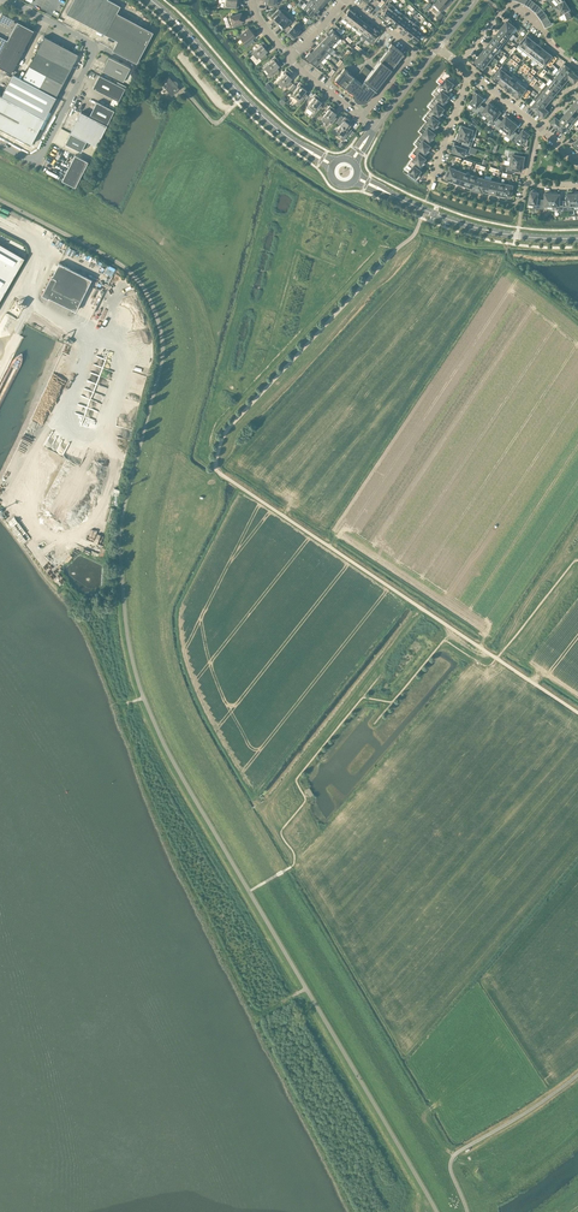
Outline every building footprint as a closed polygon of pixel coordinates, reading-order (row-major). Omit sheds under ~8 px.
[(66,13),(71,16),(117,40),(112,50),(136,62),(152,31),(117,12),(120,6),(115,3),(110,0),(73,0),(66,13)] [(434,4),(442,11),(451,0),(438,0),(434,4)] [(557,5),(555,6),(557,10),(556,11),(567,4),(564,0),(563,0),(552,0),(557,5)] [(321,7),(313,1),(309,6),(319,13),(317,12),(321,7)] [(383,11),(380,15),(386,19),(387,18),(395,8),(395,7),(389,2),(387,5),(388,6),(385,4),(382,8),(385,10),(384,11),(383,11)] [(307,4),(303,9),(311,15),(310,16),(314,19),(318,13),(319,14),(319,13),(309,6),(307,4)] [(567,4),(556,11),(558,10),(560,14),(562,13),(564,20),(572,17),(569,9),(570,9),(567,4)] [(539,6),(534,11),(536,14),(543,8),(542,9),(539,6)] [(276,23),(287,12),(286,11),(285,11),(284,10),(283,10),(282,10),(281,10),(278,8),(273,14),(270,16),(273,19),(274,20),(274,21),(276,23)] [(347,22),(355,12),(354,12),(349,8),(346,12),(347,12),(342,18),(347,22)] [(400,12),(395,8),(387,18),(392,22),(398,13),(400,12)] [(543,8),(536,14),(539,17),(545,13),(542,9),(543,8)] [(398,13),(392,22),(396,25),(405,15),(400,11),(400,12),(398,13)] [(242,21),(244,20),(241,12),(234,14),(232,13),(231,15),(230,16),(230,17),(229,19),(231,20),(233,28),(243,25),(242,21)] [(287,12),(276,23),(279,26),(280,25),(281,26),(283,29),(292,21),(289,18),(290,18),(289,16),(289,15),(289,14),(288,13),(287,12)] [(352,26),(358,17),(354,14),(355,12),(347,22),(352,26)] [(11,73),(34,30),(17,21),(16,22),(14,21),(15,20),(2,13),(0,16),(0,67),(11,73)] [(401,29),(408,21),(410,19),(405,15),(396,25),(401,29)] [(357,30),(363,21),(358,17),(352,26),(357,30)] [(410,19),(408,21),(401,29),(406,33),(413,25),(414,23),(410,19)] [(507,20),(503,26),(511,32),(515,27),(511,23),(511,22),(511,21),(511,20),(510,20),(510,19),(509,19),(508,19),(508,20),(507,20)] [(357,30),(362,33),(368,25),(363,21),(357,30)] [(290,26),(284,31),(289,36),(290,35),(291,36),(293,39),(302,30),(299,28),(299,27),(299,26),(299,25),(298,23),(297,22),(291,28),(290,26)] [(413,25),(406,33),(411,37),(419,27),(414,23),(413,25)] [(360,35),(365,39),(374,27),(373,29),(368,25),(362,33),(360,35)] [(503,26),(499,31),(507,37),(509,39),(513,34),(511,32),(503,26)] [(370,43),(371,41),(376,35),(376,36),(379,32),(374,28),(374,27),(365,39),(370,43)] [(419,27),(411,37),(410,38),(416,42),(419,39),(418,38),(421,34),(423,33),(422,30),(421,29),(419,27)] [(250,39),(255,36),(249,28),(239,36),(241,37),(241,39),(242,41),(244,42),(246,43),(244,45),(246,48),(253,42),(250,39)] [(327,33),(336,42),(340,38),(335,33),(336,32),(332,29),(327,34),(327,33)] [(499,31),(495,36),(503,42),(507,37),(499,31)] [(324,39),(331,47),(336,42),(327,33),(327,34),(328,35),(324,39)] [(523,50),(527,44),(531,39),(526,35),(519,44),(520,44),(518,47),(523,50)] [(76,53),(75,52),(45,36),(22,78),(56,96),(77,57),(77,56),(77,54),(76,53)] [(495,36),(491,41),(499,48),(503,42),(495,36)] [(324,39),(320,43),(329,53),(334,49),(331,47),(324,39)] [(531,39),(527,44),(523,50),(528,54),(533,47),(537,43),(531,39)] [(263,50),(266,48),(266,47),(267,46),(266,45),(263,41),(259,44),(260,45),(252,52),(254,54),(250,57),(256,64),(267,55),(265,52),(263,50)] [(491,41),(487,46),(495,53),(499,48),(491,41)] [(325,57),(329,53),(320,43),(315,48),(325,57)] [(344,68),(336,78),(338,80),(337,81),(345,87),(346,86),(348,88),(346,89),(349,91),(350,92),(352,94),(353,95),(352,95),(353,96),(353,97),(354,98),(354,99),(355,99),(354,98),(354,97),(353,97),(353,96),(354,96),(355,97),(356,98),(356,99),(357,99),(357,100),(358,100),(359,101),(360,101),(361,101),(362,101),(363,101),(364,101),(365,100),(366,99),(367,99),(367,98),(368,98),(368,97),(369,96),(369,95),(369,94),(370,95),(370,96),(370,97),(370,96),(371,95),(371,94),(371,93),(371,92),(370,91),(370,90),(373,87),(375,89),(379,83),(380,83),(378,81),(380,79),(381,81),(387,73),(386,72),(387,70),(389,71),(389,72),(389,71),(392,67),(391,66),(394,62),(396,63),(402,55),(400,54),(402,52),(391,43),(391,44),(388,47),(390,49),(372,73),(370,72),(371,71),(364,66),(357,75),(354,79),(346,73),(348,71),(344,68)] [(537,43),(533,47),(528,54),(533,58),(542,47),(537,43)] [(487,46),(483,51),(491,58),(493,59),(495,57),(493,56),(495,53),(487,46)] [(542,47),(533,58),(538,62),(547,51),(542,47)] [(315,48),(311,52),(321,62),(325,57),(315,48)] [(311,52),(310,51),(305,56),(309,60),(309,59),(316,66),(321,62),(311,52)] [(487,63),(491,58),(483,51),(479,56),(487,63)] [(547,51),(538,62),(543,66),(545,64),(552,56),(547,51)] [(130,67),(109,56),(102,70),(123,81),(130,67)] [(278,61),(278,60),(275,56),(271,58),(272,60),(264,67),(269,73),(267,74),(270,77),(279,70),(276,67),(277,67),(275,65),(278,62),(278,61)] [(483,68),(487,63),(479,56),(474,62),(474,63),(474,64),(475,65),(476,65),(477,65),(478,65),(478,64),(483,68)] [(577,78),(577,76),(571,71),(572,70),(564,64),(559,70),(569,77),(575,82),(577,78)] [(502,66),(494,77),(499,81),(506,72),(507,70),(502,66)] [(290,73),(290,72),(286,69),(283,72),(284,73),(277,82),(283,87),(284,85),(287,88),(292,82),(289,80),(290,80),(287,78),(290,75),(290,74),(290,73)] [(558,69),(554,74),(557,76),(565,82),(569,77),(559,70),(558,69)] [(507,70),(506,72),(499,81),(504,85),(513,74),(507,70)] [(445,71),(440,77),(444,80),(441,84),(450,91),(453,87),(451,86),(454,83),(452,82),(455,78),(445,71)] [(31,144),(56,96),(13,74),(2,96),(0,95),(0,128),(31,144)] [(516,80),(518,78),(513,74),(504,85),(509,89),(516,80)] [(125,88),(99,75),(93,88),(119,101),(125,88)] [(172,96),(180,89),(169,76),(161,83),(172,96)] [(565,82),(557,76),(553,81),(560,87),(565,82)] [(518,78),(516,80),(509,89),(514,93),(523,82),(518,78)] [(302,90),(304,87),(305,87),(305,86),(305,85),(304,85),(304,84),(300,81),(297,85),(298,86),(291,95),(298,99),(295,103),(298,106),(307,94),(304,92),(302,90)] [(553,81),(548,85),(548,86),(556,92),(560,87),(553,81)] [(514,93),(519,97),(526,89),(528,86),(523,82),(514,93)] [(440,83),(435,90),(439,93),(437,96),(436,96),(445,103),(448,100),(447,99),(449,95),(448,94),(450,91),(441,84),(440,83)] [(542,89),(544,91),(552,97),(556,92),(548,86),(548,85),(546,83),(542,89)] [(538,94),(540,95),(548,102),(552,97),(544,91),(542,89),(538,94)] [(477,113),(481,106),(479,104),(484,98),(482,97),(483,96),(479,93),(478,94),(475,91),(473,97),(474,98),(469,104),(473,107),(471,108),(477,113)] [(319,103),(317,102),(319,99),(320,98),(320,97),(319,97),(319,96),(315,93),(312,97),(313,97),(306,106),(313,111),(310,115),(313,117),(322,106),(319,104),(319,103)] [(548,102),(540,95),(538,94),(534,99),(536,101),(536,100),(544,107),(548,102)] [(435,96),(430,102),(435,105),(432,109),(441,116),(441,115),(443,112),(442,111),(445,108),(443,106),(446,103),(445,103),(436,96),(437,96),(436,95),(435,96)] [(531,106),(539,113),(539,112),(544,116),(548,110),(544,107),(536,100),(536,101),(531,106)] [(97,101),(89,116),(107,125),(114,110),(97,101)] [(489,102),(484,108),(481,106),(477,113),(482,117),(483,115),(486,117),(487,116),(496,106),(491,102),(490,103),(489,102)] [(332,113),(334,111),(334,110),(335,110),(334,109),(334,108),(330,105),(327,108),(328,109),(321,118),(328,123),(329,121),(332,124),(337,118),(334,115),(332,113)] [(568,110),(576,117),(577,119),(577,110),(572,105),(570,107),(568,110)] [(499,110),(500,109),(496,106),(487,116),(490,119),(488,122),(494,126),(498,120),(496,118),(501,111),(499,110)] [(431,108),(426,115),(430,118),(427,121),(436,128),(439,125),(438,124),(440,120),(439,119),(441,116),(441,115),(441,116),(432,109),(431,108)] [(564,115),(574,124),(577,119),(576,117),(568,110),(564,115)] [(107,125),(89,116),(81,111),(70,132),(96,145),(107,125)] [(564,115),(560,120),(559,120),(567,127),(570,129),(574,124),(564,115)] [(340,138),(343,141),(352,129),(349,127),(347,125),(349,123),(349,122),(349,121),(349,120),(345,116),(344,117),(342,120),(343,121),(342,122),(336,130),(342,135),(340,138)] [(504,130),(513,119),(508,116),(507,117),(506,116),(501,122),(498,120),(494,126),(499,130),(500,128),(503,131),(504,130)] [(562,133),(567,127),(559,120),(560,120),(555,117),(551,122),(555,125),(555,126),(562,133)] [(513,119),(504,130),(507,132),(505,135),(511,139),(515,133),(513,131),(518,125),(516,124),(517,123),(513,119)] [(426,121),(421,127),(425,130),(423,133),(423,134),(432,141),(432,140),(434,137),(433,136),(436,133),(434,131),(437,128),(436,128),(427,121),(427,120),(426,121)] [(460,132),(472,136),(474,133),(476,133),(478,127),(471,122),(469,128),(461,125),(459,129),(460,130),(460,132)] [(528,139),(527,139),(526,138),(529,134),(528,133),(529,132),(525,129),(525,130),(523,129),(518,135),(515,133),(511,139),(516,144),(518,141),(526,147),(528,139)] [(86,141),(70,132),(65,143),(81,151),(86,141)] [(472,136),(460,132),(459,133),(458,133),(456,138),(465,141),(464,144),(471,146),(473,140),(471,140),(472,136)] [(422,133),(417,140),(421,143),(418,146),(427,153),(430,150),(428,149),(431,145),(430,144),(432,141),(432,140),(432,141),(423,134),(423,133),(422,133)] [(454,144),(452,149),(453,149),(453,151),(454,152),(464,155),(466,156),(467,152),(469,153),(471,146),(464,144),(463,147),(461,147),(454,144)] [(417,146),(412,152),(416,155),(414,158),(414,159),(422,166),(423,165),(425,162),(424,161),(427,158),(425,156),(427,153),(418,146),(417,145),(417,146)] [(510,161),(524,164),(525,158),(524,158),(525,156),(517,155),(517,151),(510,150),(508,156),(511,157),(510,161)] [(75,155),(62,180),(75,187),(88,161),(75,155)] [(413,158),(408,165),(412,168),(409,171),(413,175),(411,178),(415,181),(418,178),(420,175),(419,174),(422,170),(420,169),(423,166),(423,165),(422,166),(414,159),(414,158),(413,158)] [(524,164),(510,161),(509,165),(507,164),(505,171),(513,172),(514,169),(522,171),(522,169),(523,169),(524,164)] [(446,176),(445,178),(453,181),(457,169),(450,167),(448,171),(447,170),(445,175),(446,176)] [(459,185),(464,172),(457,169),(453,181),(455,182),(455,183),(459,185)] [(467,186),(471,174),(464,172),(459,185),(463,186),(464,185),(467,186)] [(471,174),(467,186),(470,187),(469,188),(473,189),(477,176),(471,174)] [(484,178),(481,192),(485,193),(485,191),(487,192),(488,192),(491,180),(492,177),(485,175),(485,179),(484,178)] [(481,192),(484,178),(477,176),(473,189),(481,192)] [(495,195),(498,182),(491,180),(488,192),(491,193),(491,194),(495,195)] [(503,195),(505,183),(498,182),(495,195),(499,196),(500,195),(503,195)] [(513,185),(505,183),(503,195),(511,197),(511,194),(513,195),(513,189),(512,189),(513,185)] [(540,208),(541,201),(537,200),(538,192),(536,192),(536,191),(532,190),(532,191),(531,191),(530,196),(529,196),(528,203),(529,203),(529,206),(533,207),(540,208)] [(552,208),(552,192),(549,192),(549,193),(545,193),(545,201),(541,201),(540,208),(548,209),(548,208),(552,208)] [(563,209),(563,202),(559,201),(560,193),(556,193),(556,192),(552,192),(552,208),(556,208),(556,209),(563,209)] [(575,208),(574,192),(570,192),(570,193),(567,193),(567,201),(563,202),(563,209),(571,209),(571,208),(575,208)] [(24,257),(0,244),(0,299),(24,257)] [(52,274),(41,295),(48,298),(49,297),(76,310),(92,279),(59,262),(53,274),(52,274)]
